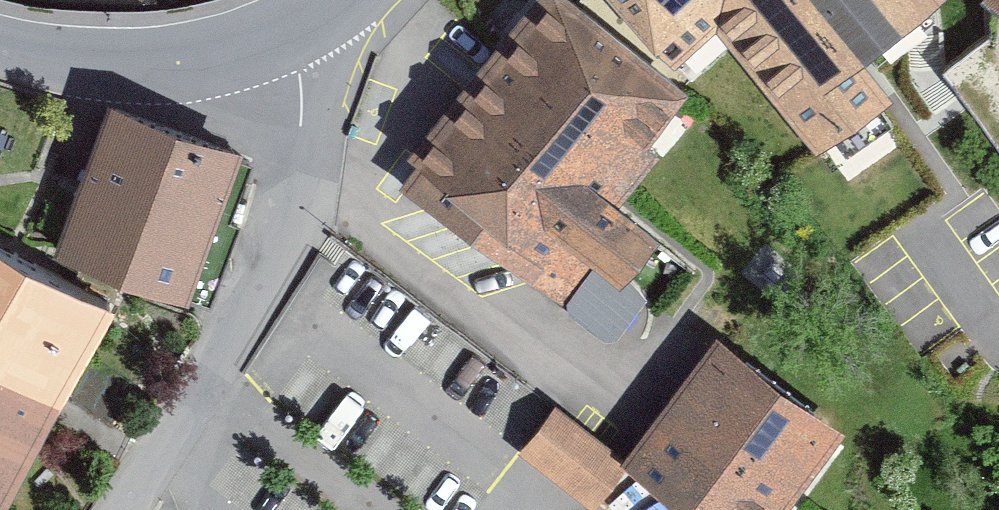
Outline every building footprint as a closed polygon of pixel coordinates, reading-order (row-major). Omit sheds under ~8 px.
[(571,0),(536,0),(408,156),(417,164),(400,187),(563,305),(594,267),(622,289),(659,242),(619,209),(661,157),(650,147),(690,95),(571,0)] [(672,70),(717,33),(821,159),(893,100),(865,66),(946,0),(614,0),(672,70)] [(998,11),(998,0),(989,0),(998,11)] [(243,154),(112,106),(53,261),(189,306),(243,154)] [(117,309),(0,246),(0,509),(7,509),(117,309)] [(621,466),(625,469),(682,509),(790,509),(848,432),(717,337),(627,459),(621,466)] [(621,466),(627,459),(557,408),(523,455),(592,509),(597,509),(625,469),(621,466)]
